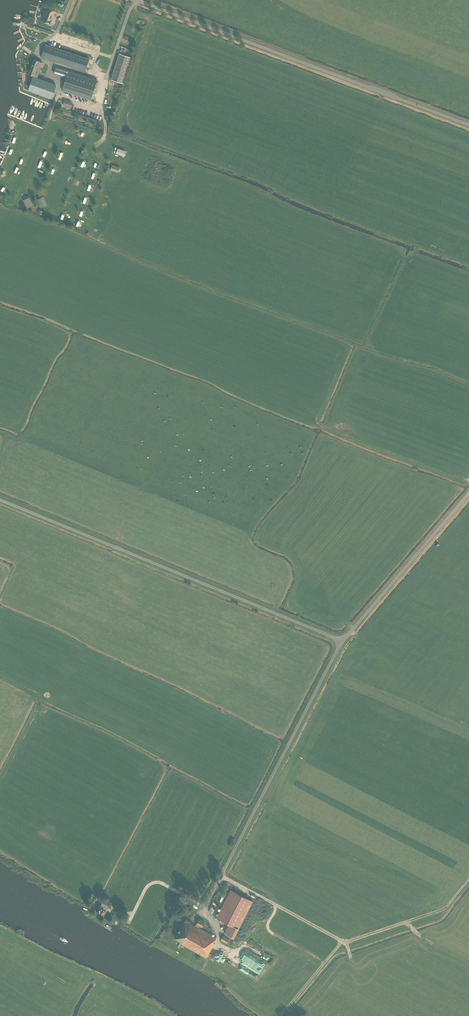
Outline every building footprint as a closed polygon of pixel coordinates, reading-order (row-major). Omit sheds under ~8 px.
[(55,11),(48,8),(43,21),(50,24),(55,11)] [(89,59),(45,45),(41,57),(85,71),(89,59)] [(123,83),(131,57),(119,53),(111,79),(123,83)] [(34,59),(29,74),(33,76),(37,77),(43,63),(40,62),(39,61),(34,59)] [(91,100),(97,80),(56,67),(54,74),(66,77),(62,91),(91,100)] [(55,86),(33,78),(29,89),(51,97),(55,86)] [(63,106),(70,108),(72,102),(65,100),(63,106)] [(225,933),(234,938),(253,901),(230,890),(216,918),(229,924),(225,933)] [(190,903),(184,899),(180,904),(187,908),(190,903)] [(100,906),(96,911),(103,915),(106,910),(108,906),(102,903),(100,906)] [(215,943),(213,942),(216,938),(199,928),(200,925),(202,927),(204,924),(198,921),(196,924),(197,924),(195,926),(195,925),(194,926),(191,924),(192,923),(186,919),(181,928),(178,932),(179,933),(175,939),(181,942),(180,943),(206,958),(215,943)] [(251,970),(249,975),(257,979),(259,974),(251,970)]
